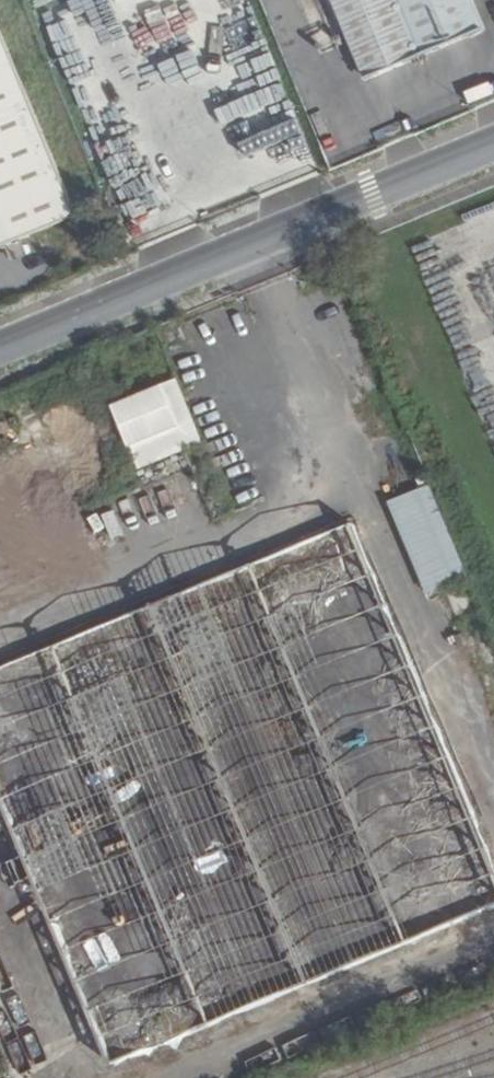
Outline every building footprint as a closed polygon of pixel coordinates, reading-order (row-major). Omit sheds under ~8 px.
[(74,43),(137,190),(185,170),(166,125),(217,104),(197,53),(237,36),(221,0),(177,0),(74,43)] [(388,75),(482,36),(467,0),(356,0),(388,75)] [(74,215),(0,34),(0,246),(74,215)] [(112,400),(130,444),(176,425),(159,381),(112,400)] [(422,593),(464,576),(426,484),(384,501),(422,593)] [(113,1070),(493,913),(493,874),(352,526),(0,671),(0,800),(113,1070)] [(436,597),(446,622),(477,610),(467,585),(436,597)]
